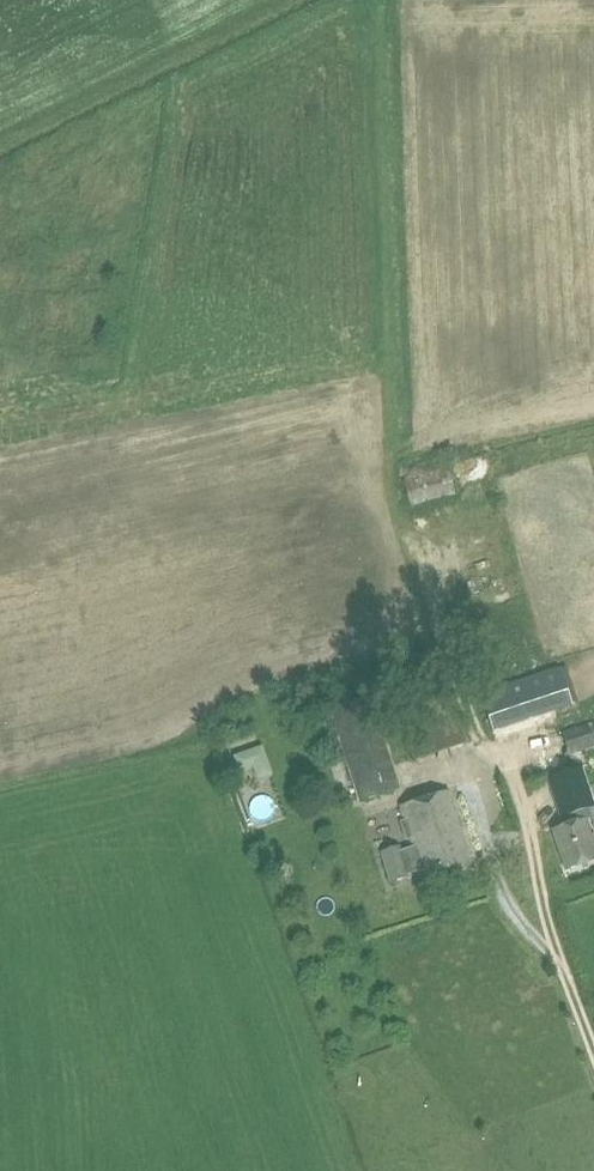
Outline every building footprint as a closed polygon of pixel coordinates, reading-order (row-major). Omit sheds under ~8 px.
[(402,477),(410,505),(454,494),(446,464),(402,477)] [(482,694),(494,730),(571,704),(559,668),(482,694)] [(328,709),(358,803),(399,789),(369,696),(328,709)] [(400,723),(413,760),(465,743),(452,704),(400,723)] [(567,755),(593,747),(593,745),(587,723),(561,732),(567,755)] [(558,818),(593,806),(593,801),(582,766),(545,777),(558,818)] [(381,857),(389,883),(407,877),(406,874),(419,869),(424,883),(471,868),(446,791),(399,806),(412,845),(381,857)] [(587,820),(586,819),(551,830),(563,869),(593,859),(593,844),(587,820)]
